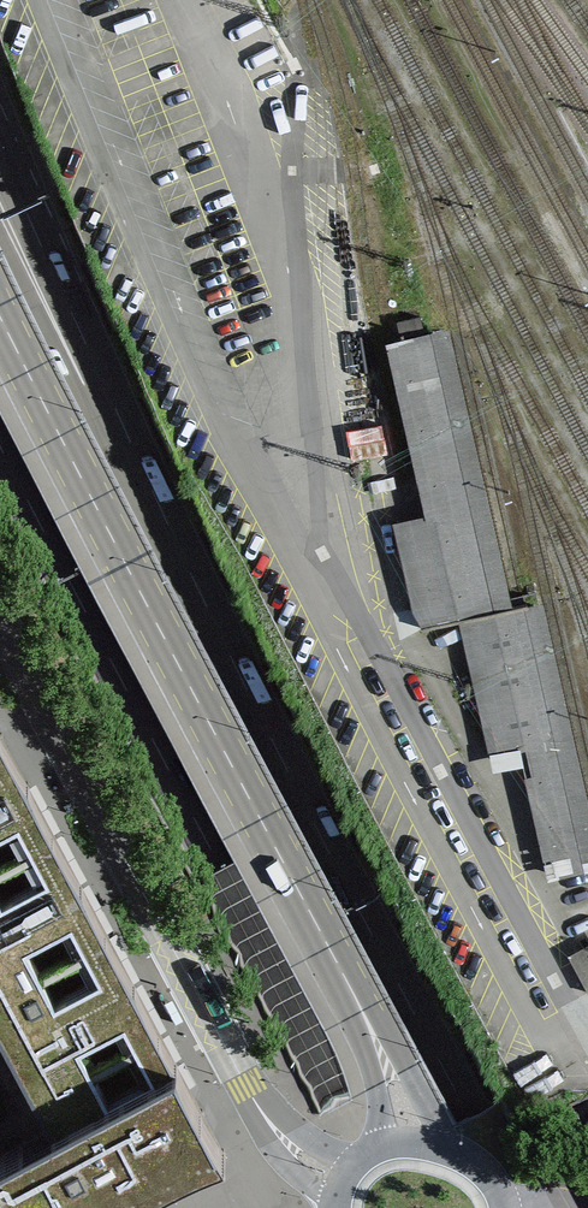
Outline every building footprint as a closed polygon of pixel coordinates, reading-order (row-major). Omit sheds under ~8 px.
[(418,630),(514,608),(449,327),(385,342),(425,514),(393,522),(418,630)] [(587,871),(587,804),(542,603),(460,622),(494,772),(522,765),(548,880),(587,871)] [(225,1152),(211,1125),(183,1072),(154,1019),(126,966),(98,913),(69,860),(41,807),(0,730),(0,1034),(35,1100),(49,1126),(0,1153),(0,1207),(119,1207),(225,1152)] [(587,991),(587,953),(572,962),(587,991)]
